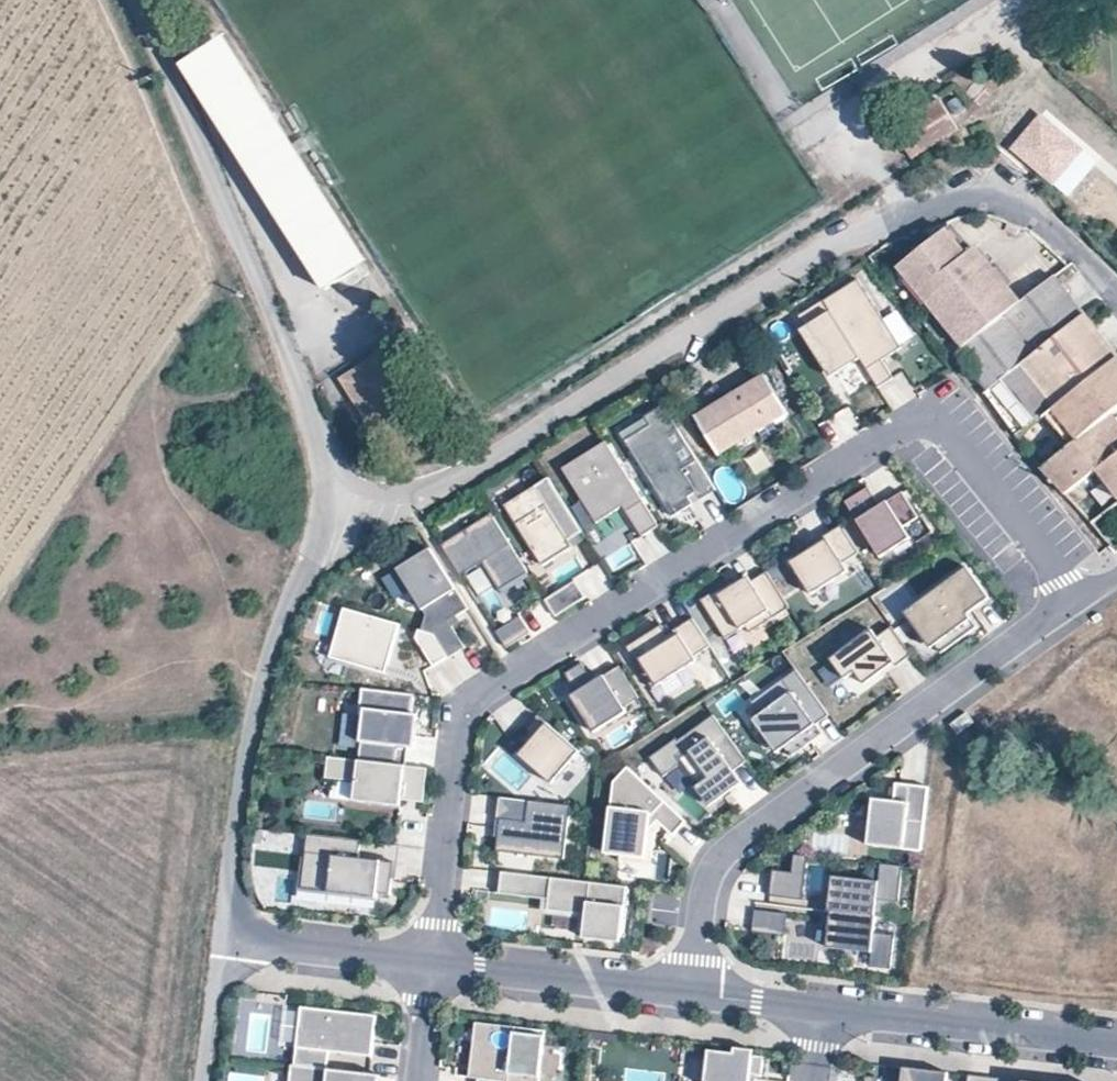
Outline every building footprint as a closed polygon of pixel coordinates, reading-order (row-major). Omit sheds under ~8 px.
[(325,290),(369,262),(226,37),(182,65),(325,290)] [(956,128),(938,99),(893,128),(912,157),(956,128)] [(1051,185),(1082,149),(1040,113),(1009,149),(1051,185)] [(969,252),(971,249),(951,224),(944,229),(965,255),(969,252)] [(944,229),(897,267),(963,348),(1010,310),(1020,302),(1007,287),(983,257),(977,262),(969,252),(965,255),(944,229)] [(977,262),(983,257),(975,247),(971,249),(969,252),(977,262)] [(1033,291),(1053,275),(1056,272),(1039,251),(1016,268),(1033,291)] [(988,253),(983,257),(1007,287),(1012,282),(988,253)] [(957,353),(987,392),(1082,314),(1053,275),(1033,291),(1020,302),(1010,310),(963,348),(957,353)] [(903,350),(860,281),(826,302),(861,360),(879,390),(895,380),(883,362),(903,350)] [(825,301),(800,316),(808,328),(837,375),(861,360),(826,302),(825,301)] [(1017,432),(1115,357),(1082,314),(987,392),(1017,432)] [(837,375),(808,328),(803,331),(832,378),(837,375)] [(419,399),(387,348),(336,381),(368,431),(419,399)] [(1040,467),(1109,411),(1116,405),(1116,359),(1115,357),(1017,432),(1014,434),(1040,467)] [(786,413),(762,374),(694,416),(719,455),(786,413)] [(717,490),(664,406),(647,417),(652,425),(627,440),(674,517),(695,504),(690,497),(697,493),(702,500),(717,490)] [(1064,494),(1097,469),(1116,454),(1116,422),(1109,411),(1040,467),(1064,494)] [(627,440),(652,425),(647,417),(622,432),(627,440)] [(659,526),(606,441),(563,467),(583,500),(597,491),(611,514),(623,506),(629,502),(632,508),(626,511),(642,536),(659,526)] [(1097,469),(1116,497),(1116,454),(1097,469)] [(583,531),(549,477),(505,504),(543,565),(573,546),(569,539),(583,531)] [(920,520),(904,494),(882,508),(870,489),(847,503),(874,548),(905,530),(920,520)] [(611,514),(597,491),(583,500),(597,522),(611,514)] [(702,500),(697,493),(690,497),(695,504),(702,500)] [(632,508),(629,502),(623,506),(626,511),(632,508)] [(526,569),(490,510),(439,542),(459,573),(480,559),(498,587),(526,569)] [(843,565),(859,555),(842,527),(825,537),(827,541),(791,563),(811,596),(848,573),(843,565)] [(882,560),(912,541),(905,530),(874,548),(882,560)] [(467,608),(429,546),(396,567),(423,611),(419,631),(433,633),(447,656),(464,646),(451,625),(448,620),(455,615),(467,608)] [(977,628),(968,614),(990,598),(968,567),(910,609),(942,653),(977,628)] [(387,580),(408,613),(419,606),(397,573),(387,580)] [(790,609),(767,573),(752,582),(741,589),(738,584),(735,579),(700,601),(725,640),(745,628),(749,634),(790,609)] [(741,589),(752,582),(748,577),(738,584),(741,589)] [(555,616),(585,597),(575,581),(545,599),(555,616)] [(391,663),(400,621),(343,609),(332,659),(386,671),(388,662),(391,663)] [(451,625),(459,621),(455,615),(448,620),(451,625)] [(529,632),(518,615),(494,630),(504,647),(529,632)] [(695,657),(710,648),(693,620),(668,636),(662,626),(627,648),(653,690),(698,662),(695,657)] [(447,656),(433,633),(419,631),(416,630),(415,638),(432,666),(447,656)] [(900,672),(915,661),(894,633),(880,643),(875,635),(834,665),(848,685),(858,678),(867,690),(897,669),(900,672)] [(624,708),(639,698),(619,667),(594,682),(582,663),(565,674),(577,693),(571,696),(594,733),(626,713),(624,708)] [(829,717),(796,671),(751,704),(759,716),(783,748),(790,758),(811,744),(804,734),(815,726),(829,717)] [(362,760),(410,766),(412,748),(418,748),(422,715),(416,715),(418,695),(366,689),(363,715),(368,715),(362,760)] [(670,723),(661,709),(650,716),(658,730),(670,723)] [(966,712),(950,725),(957,734),(973,722),(966,712)] [(585,758),(538,716),(526,730),(534,736),(540,742),(532,751),(523,761),(556,790),(585,758)] [(746,763),(713,716),(678,742),(676,739),(649,759),(663,778),(682,764),(710,803),(731,787),(725,778),(733,773),(746,763)] [(783,748),(759,716),(752,722),(775,754),(783,748)] [(822,735),(815,726),(804,734),(811,744),(822,735)] [(532,751),(540,742),(534,736),(526,746),(532,751)] [(427,803),(431,769),(410,766),(362,760),(332,757),(330,777),(360,781),(358,800),(405,806),(405,800),(427,803)] [(686,823),(626,767),(612,782),(603,856),(619,858),(637,860),(647,853),(649,830),(657,822),(662,827),(673,837),(686,823)] [(739,781),(733,773),(725,778),(731,787),(739,781)] [(919,851),(927,787),(894,783),(892,801),(871,798),(865,845),(919,851)] [(564,860),(570,805),(498,797),(496,820),(500,820),(496,852),(564,860)] [(650,869),(655,834),(662,827),(657,822),(649,830),(647,853),(637,860),(619,858),(618,865),(650,869)] [(390,877),(392,860),(357,856),(351,855),(353,838),(305,832),(303,855),(300,875),(328,878),(327,890),(374,896),(375,892),(388,893),(390,877)] [(300,875),(303,855),(297,854),(293,886),(327,890),(328,878),(300,875)] [(801,900),(806,855),(792,854),(791,866),(771,864),(768,896),(801,900)] [(872,916),(874,899),(896,902),(900,867),(880,864),(878,882),(831,876),(827,911),(830,911),(872,916)] [(626,938),(632,888),(507,873),(505,895),(554,901),(553,911),(592,916),(606,917),(603,935),(626,938)] [(783,935),(786,913),(752,910),(750,932),(783,935)] [(872,916),(830,911),(826,948),(869,953),(867,967),(888,970),(892,935),(871,932),(873,916),(872,916)] [(603,935),(606,917),(592,916),(589,939),(625,943),(626,938),(603,935)] [(372,1056),(376,1016),(300,1007),(300,1010),(295,1048),(293,1065),(326,1069),(328,1051),(329,1044),(338,1045),(337,1052),(372,1056)] [(295,1048),(300,1010),(281,1008),(276,1045),(295,1048)] [(473,1080),(536,1080),(542,1031),(473,1023),(467,1074),(474,1075),(473,1080)] [(337,1052),(338,1045),(329,1044),(328,1051),(337,1052)] [(751,1056),(752,1050),(734,1048),(734,1054),(751,1056)] [(764,1058),(709,1051),(705,1080),(750,1080),(750,1074),(761,1076),(764,1058)] [(369,1074),(326,1069),(293,1065),(290,1065),(288,1080),(368,1080),(369,1074)] [(949,1073),(905,1067),(903,1080),(948,1080),(949,1073)]
